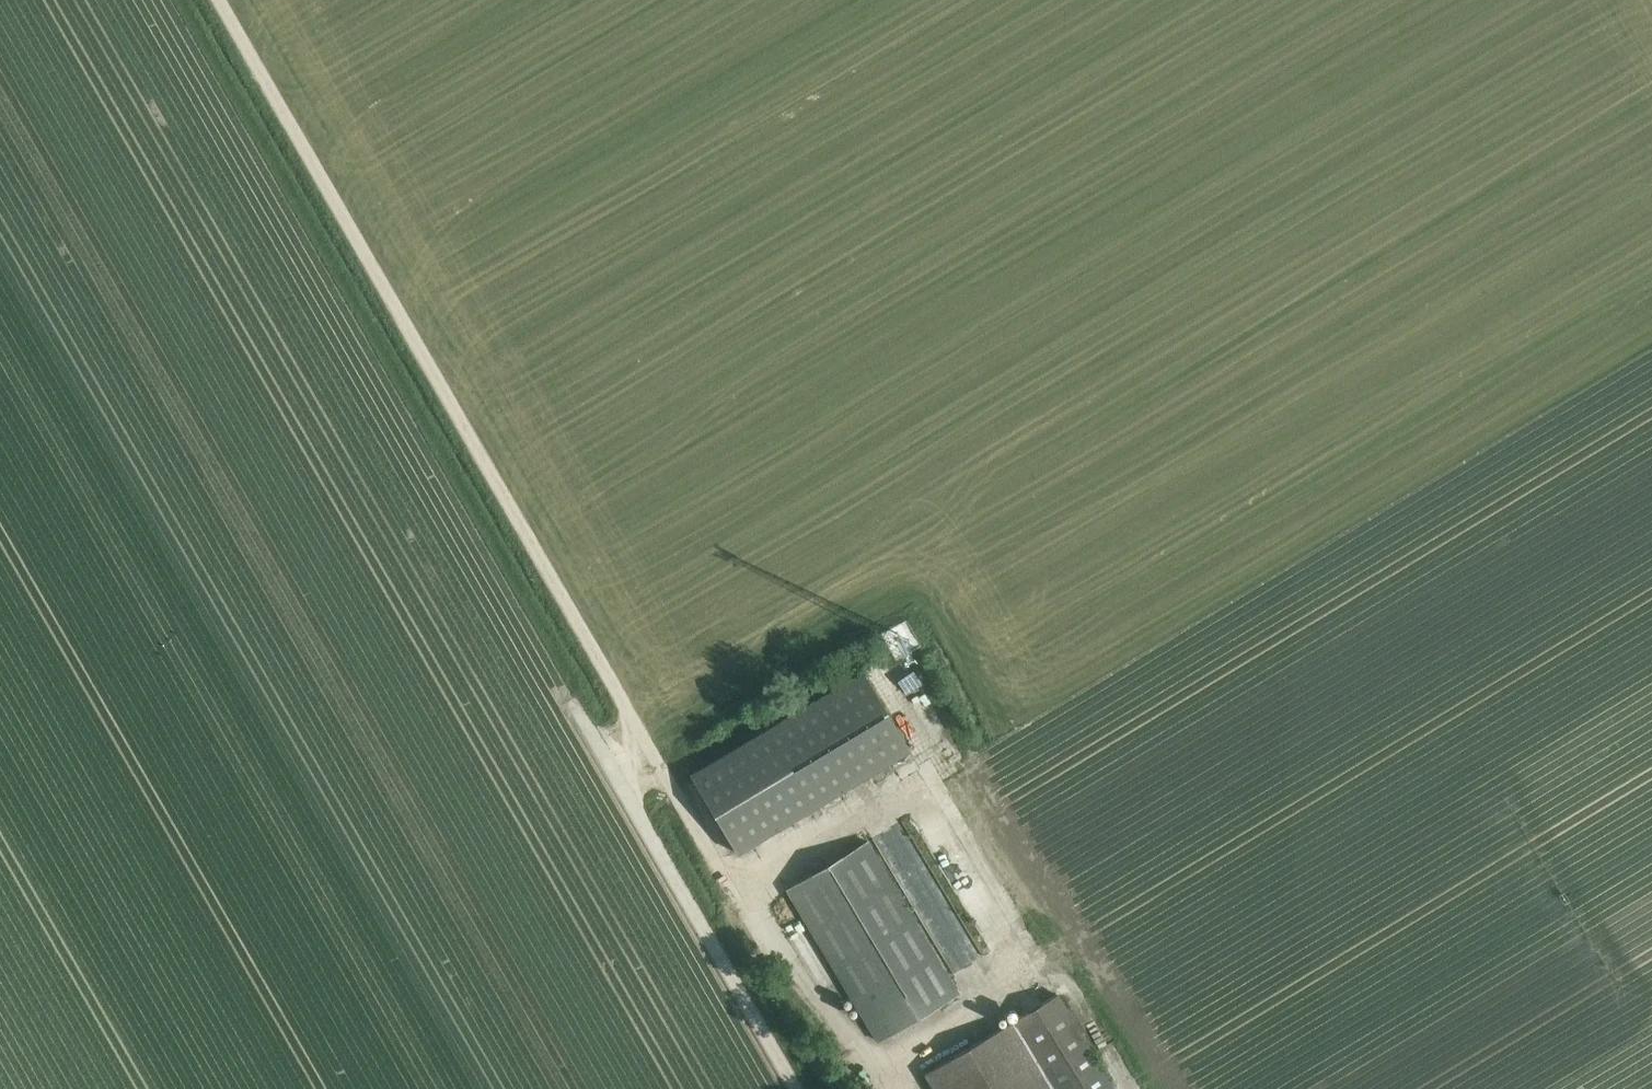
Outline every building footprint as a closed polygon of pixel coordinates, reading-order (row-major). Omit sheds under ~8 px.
[(738,853),(909,750),(862,672),(690,774),(738,853)] [(868,841),(787,890),(878,1041),(958,992),(868,841)] [(1008,1024),(1047,1088),(1114,1088),(1057,994),(1008,1024)] [(924,1074),(934,1088),(1047,1088),(1008,1024),(924,1074)]
